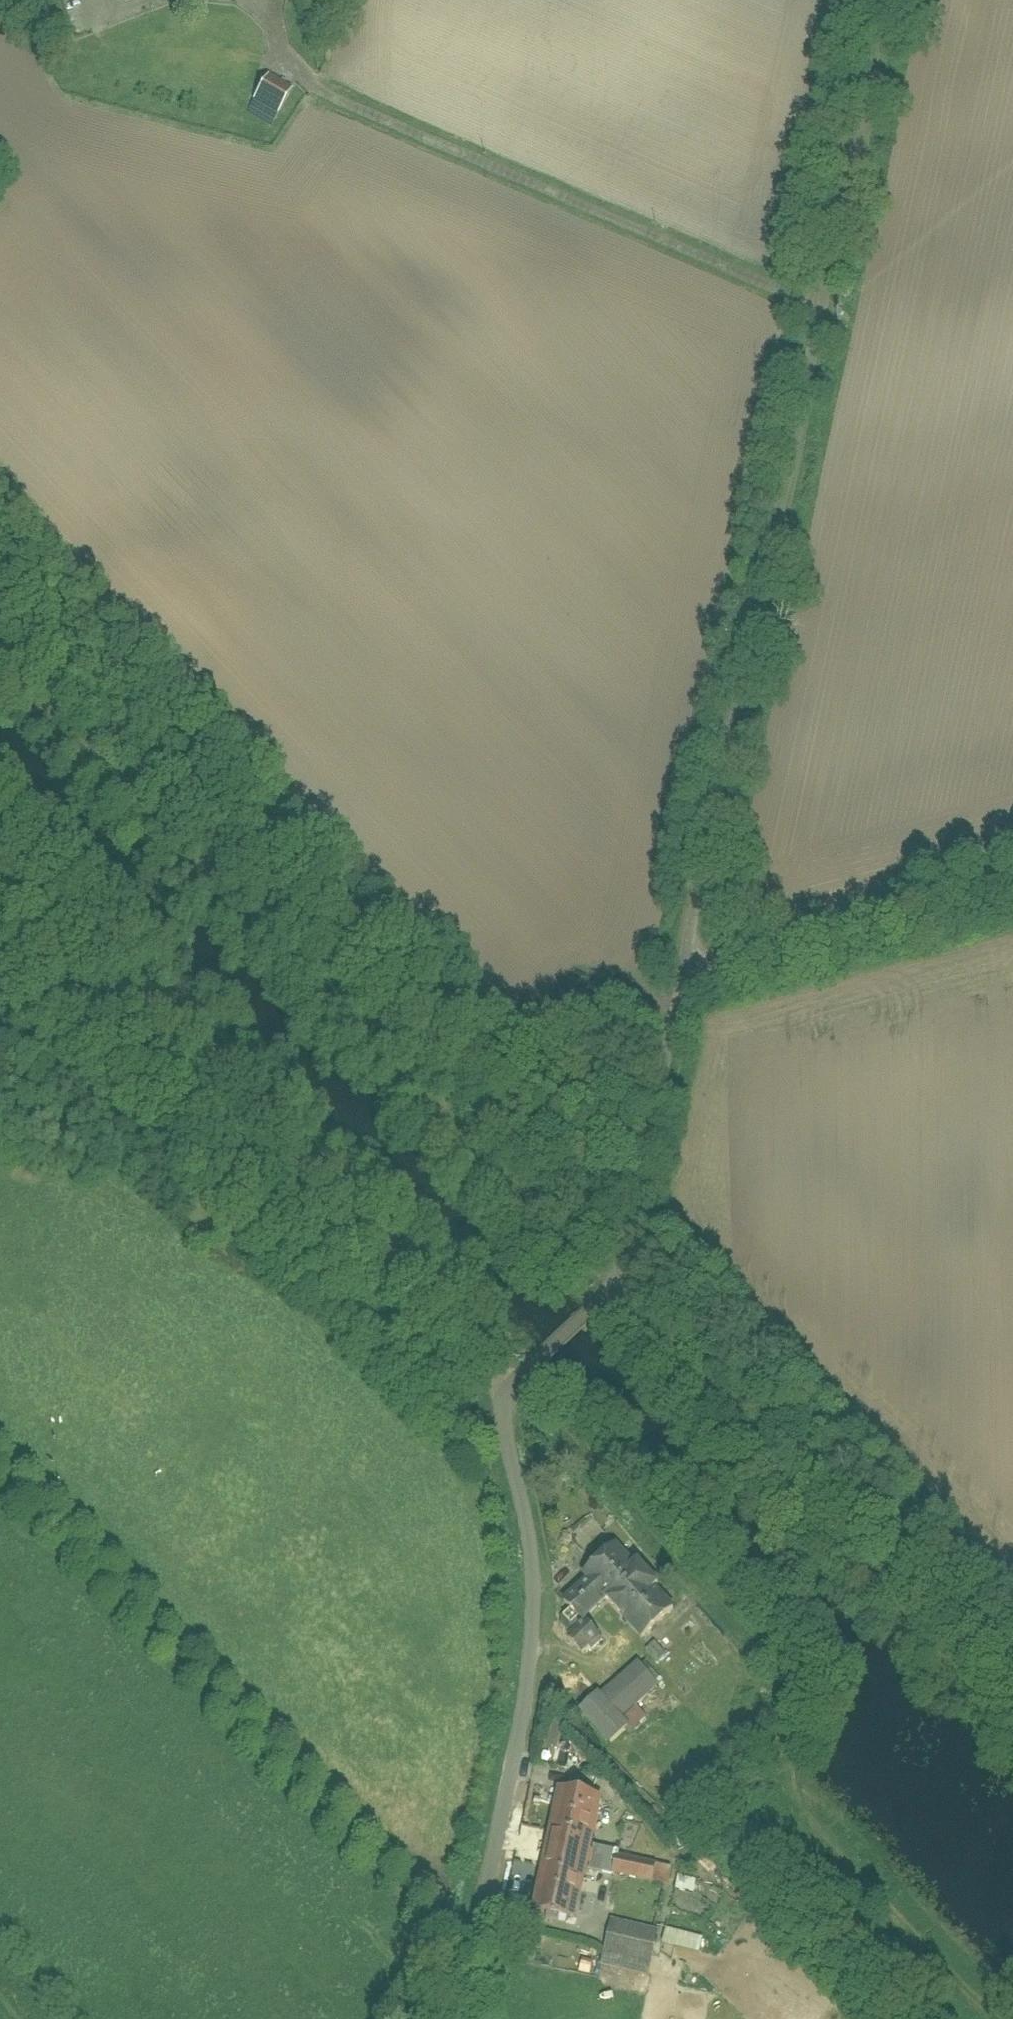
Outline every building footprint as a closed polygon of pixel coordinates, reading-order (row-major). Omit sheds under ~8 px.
[(290,96),(269,82),(254,105),(274,118),(290,96)] [(679,1613),(616,1546),(549,1608),(571,1631),(596,1608),(637,1652),(679,1613)] [(624,1734),(617,1726),(657,1691),(636,1668),(596,1704),(593,1700),(572,1719),(602,1753),(624,1734)] [(527,1921),(572,1930),(598,1805),(553,1796),(527,1921)] [(614,1863),(610,1880),(648,1889),(652,1871),(614,1863)] [(605,1927),(596,1969),(644,1980),(654,1937),(605,1927)]
